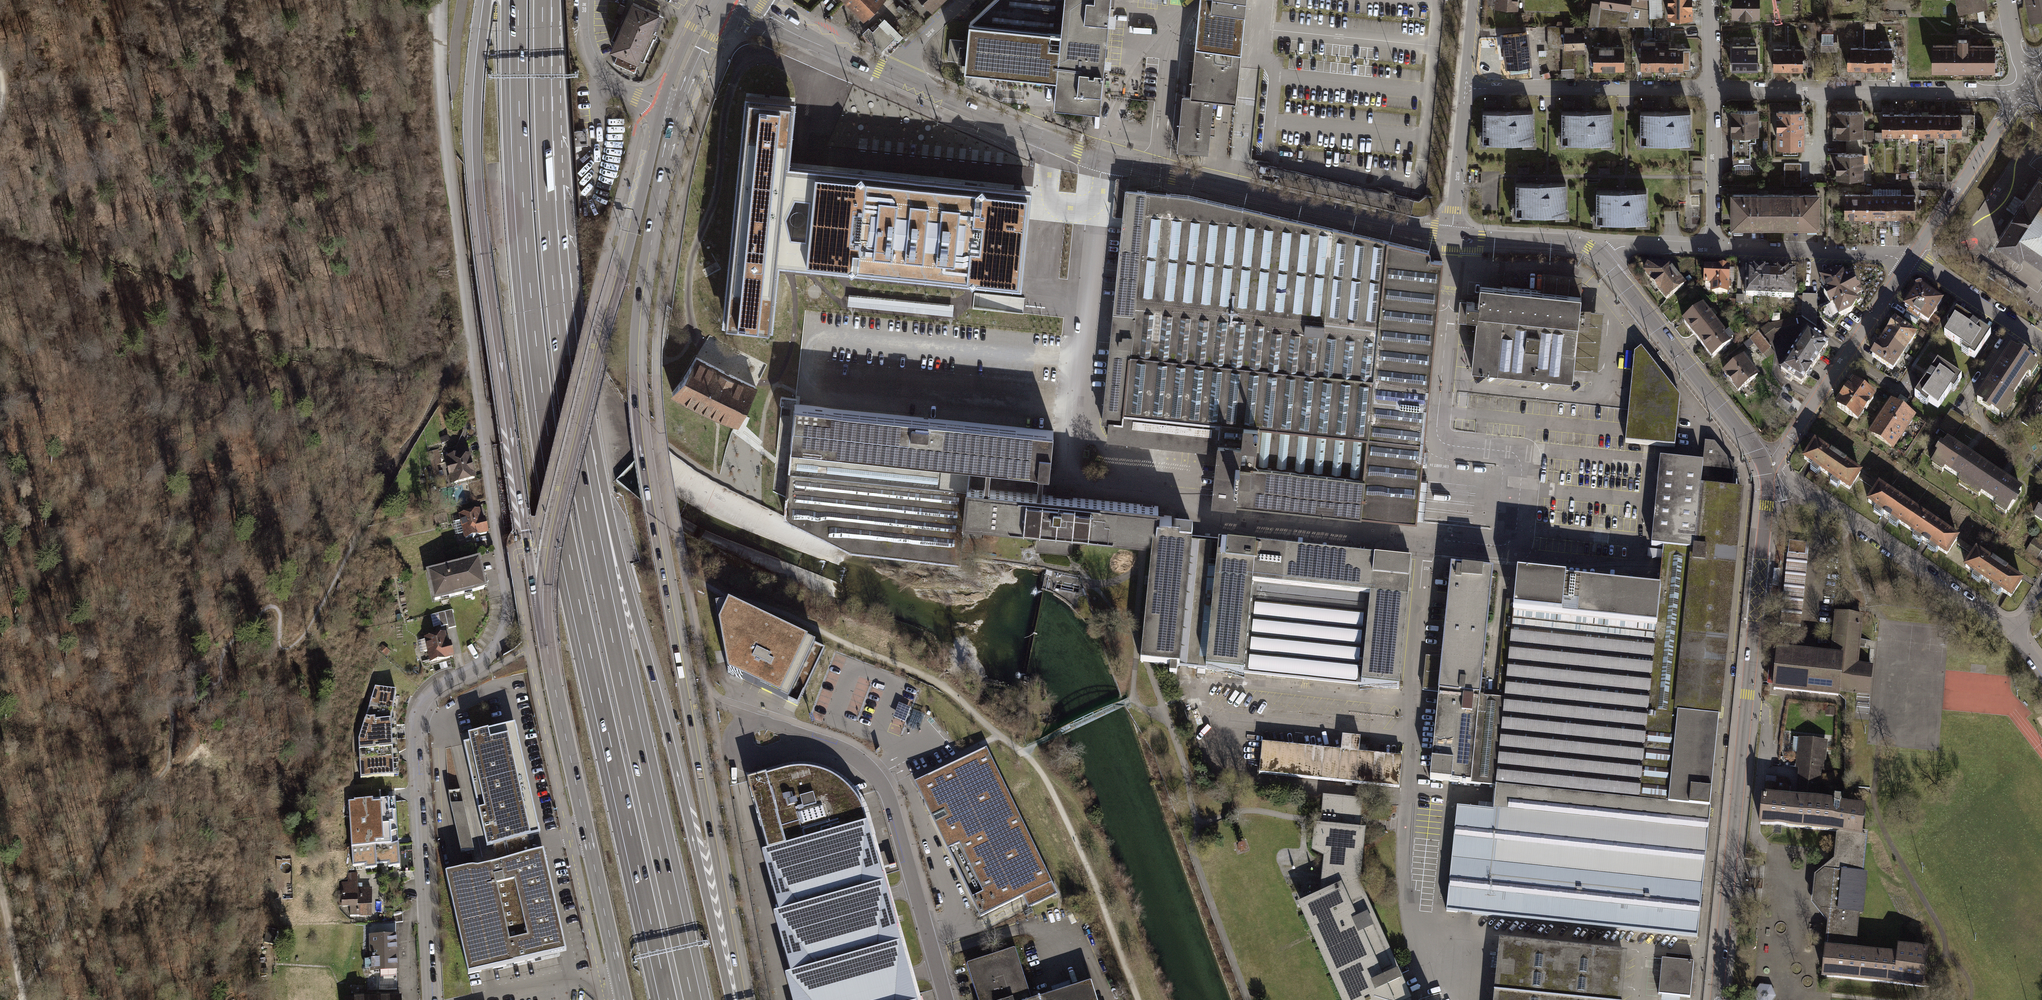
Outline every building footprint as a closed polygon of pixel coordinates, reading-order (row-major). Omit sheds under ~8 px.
[(864,19),(884,0),(846,0),(864,19)] [(933,11),(944,0),(923,0),(933,11)] [(970,22),(968,40),(966,66),(1056,75),(1054,103),(1099,107),(1110,0),(994,0),(970,22)] [(1191,89),(1189,89),(1189,96),(1183,95),(1178,147),(1207,150),(1212,98),(1236,101),(1239,67),(1246,0),(1199,0),(1191,89)] [(1646,17),(1645,0),(1599,0),(1595,23),(1647,24),(1646,17)] [(1646,17),(1660,16),(1659,0),(1645,0),(1646,17)] [(1692,0),(1669,0),(1669,18),(1692,18),(1692,0)] [(1731,15),(1758,15),(1758,0),(1731,0),(1731,15)] [(2031,18),(2041,16),(2041,0),(2028,0),(2031,18)] [(661,15),(633,3),(613,49),(621,53),(617,62),(634,69),(639,58),(642,60),(661,15)] [(1877,7),(1869,6),(1867,19),(1875,19),(1877,7)] [(873,32),(869,28),(863,33),(875,45),(875,44),(879,48),(884,48),(894,38),(880,24),(873,32)] [(1571,25),(1545,25),(1545,47),(1560,47),(1560,69),(1572,69),(1572,47),(1572,31),(1571,25)] [(1526,30),(1501,32),(1502,46),(1497,46),(1498,52),(1503,51),(1504,65),(1529,63),(1526,30)] [(1837,30),(1821,30),(1821,50),(1837,50),(1837,30)] [(1572,31),(1572,47),(1582,46),(1582,31),(1572,31)] [(1932,42),(1932,70),(1994,69),(1994,42),(1966,42),(1966,36),(1957,37),(1957,42),(1932,42)] [(964,40),(950,39),(948,59),(962,60),(964,40)] [(1642,69),(1656,69),(1655,40),(1641,40),(1642,69)] [(1669,40),(1655,40),(1656,69),(1669,69),(1669,47),(1669,40)] [(1731,69),(1755,68),(1755,44),(1731,45),(1731,69)] [(1594,46),(1594,68),(1624,68),(1624,46),(1594,46)] [(1787,70),(1787,46),(1771,46),(1771,70),(1787,70)] [(1801,46),(1787,46),(1787,70),(1806,70),(1806,58),(1801,58),(1801,46)] [(1849,67),(1862,67),(1862,46),(1849,46),(1849,67)] [(1862,67),(1876,68),(1876,46),(1862,46),(1862,67)] [(1876,68),(1889,68),(1890,46),(1876,46),(1876,68)] [(1669,47),(1669,69),(1691,69),(1691,47),(1669,47)] [(1023,262),(1030,188),(817,166),(788,163),(795,98),(746,93),(723,320),(772,325),(778,261),(806,263),(1021,285),(1023,262)] [(1754,108),(1730,109),(1731,161),(1748,161),(1748,141),(1754,141),(1754,108)] [(1801,109),(1776,109),(1776,146),(1801,146),(1801,109)] [(1858,109),(1833,109),(1834,133),(1844,133),(1844,143),(1858,143),(1858,109)] [(1612,141),(1612,111),(1563,111),(1562,141),(1612,141)] [(1691,142),(1692,111),(1642,111),(1642,141),(1691,142)] [(1533,143),(1533,112),(1484,112),(1484,142),(1533,143)] [(1948,114),(1935,115),(1935,135),(1936,146),(1948,146),(1948,136),(1948,114)] [(1974,114),(1948,114),(1948,136),(1969,136),(1969,128),(1974,128),(1974,114)] [(1896,115),(1883,115),(1883,135),(1896,135),(1896,115)] [(1909,115),(1896,115),(1896,135),(1909,135),(1909,115)] [(1922,115),(1909,115),(1909,135),(1922,135),(1922,115)] [(1935,115),(1922,115),(1922,135),(1935,135),(1935,115)] [(851,147),(852,135),(833,134),(833,147),(851,147)] [(1858,175),(1858,143),(1844,143),(1845,152),(1834,152),(1834,176),(1858,175)] [(1798,163),(1783,163),(1783,184),(1798,184),(1798,163)] [(1998,239),(2020,253),(2021,251),(2023,248),(2041,260),(2041,179),(2039,177),(2038,179),(2024,201),(2023,200),(2013,214),(2014,215),(2000,237),(1999,236),(1998,239)] [(1565,213),(1566,183),(1516,182),(1516,212),(1565,213)] [(1279,513),(1359,521),(1360,519),(1385,277),(1440,283),(1442,261),(1430,260),(1431,256),(1429,256),(1429,251),(1188,195),(1166,193),(1161,192),(1152,191),(1132,189),(1132,184),(1121,183),(1120,190),(1120,194),(1125,195),(1109,354),(1102,419),(1109,420),(1107,437),(1217,448),(1211,506),(1237,509),(1279,513)] [(1873,189),(1873,195),(1873,217),(1886,217),(1887,189),(1873,189)] [(1901,189),(1887,189),(1886,217),(1901,217),(1901,195),(1901,189)] [(1646,222),(1647,192),(1597,191),(1597,221),(1646,222)] [(1774,195),(1732,195),(1732,225),(1774,225),(1774,195)] [(1817,195),(1774,195),(1774,225),(1817,225),(1817,195)] [(1858,195),(1832,195),(1832,211),(1844,211),(1844,217),(1858,217),(1858,195)] [(1873,195),(1858,195),(1858,217),(1873,217),(1873,195)] [(1915,195),(1901,195),(1901,217),(1915,218),(1915,195)] [(1700,227),(1700,215),(1686,216),(1687,228),(1700,227)] [(1668,267),(1648,266),(1645,273),(1666,300),(1683,286),(1668,267)] [(1727,267),(1702,266),(1702,282),(1711,282),(1710,293),(1726,293),(1727,267)] [(1771,272),(1747,271),(1746,296),(1770,297),(1771,272)] [(1795,273),(1771,272),(1770,297),(1794,298),(1795,273)] [(1829,272),(1818,278),(1823,288),(1820,289),(1827,303),(1819,307),(1819,316),(1824,322),(1831,327),(1838,315),(1849,310),(1855,301),(1857,300),(1858,298),(1858,295),(1860,294),(1850,273),(1843,276),(1840,273),(1829,272)] [(1541,290),(1581,294),(1583,279),(1543,275),(1541,290)] [(1429,386),(1440,283),(1385,277),(1360,519),(1367,520),(1388,522),(1415,525),(1416,516),(1417,507),(1418,496),(1419,485),(1420,477),(1429,386)] [(1473,356),(1471,369),(1572,379),(1573,371),(1574,367),(1580,310),(1580,304),(1581,294),(1541,290),(1480,284),(1479,292),(1478,302),(1460,300),(1458,322),(1476,324),(1473,356)] [(938,302),(974,305),(975,290),(953,289),(952,295),(944,294),(944,286),(940,286),(938,302)] [(1942,303),(1921,289),(1917,290),(1905,308),(1929,323),(1942,303)] [(1815,295),(1801,295),(1800,316),(1814,325),(1815,295)] [(1715,323),(1699,304),(1680,320),(1695,339),(1715,323)] [(1598,370),(1604,312),(1580,310),(1574,367),(1598,370)] [(1973,359),(1989,334),(1955,312),(1952,317),(1954,318),(1943,335),(1968,351),(1966,354),(1973,359)] [(1793,318),(1766,323),(1777,335),(1796,332),(1793,318)] [(1723,334),(1715,323),(1695,339),(1709,358),(1732,340),(1726,332),(1723,334)] [(1766,323),(1754,332),(1765,345),(1777,335),(1766,323)] [(1895,323),(1884,340),(1904,353),(1915,336),(1895,323)] [(1807,331),(1794,351),(1815,365),(1828,345),(1807,331)] [(1747,338),(1760,354),(1768,348),(1765,345),(1754,332),(1747,338)] [(1884,340),(1873,357),(1892,370),(1904,353),(1884,340)] [(2011,348),(1999,366),(2025,383),(2037,365),(2011,348)] [(1628,410),(1625,442),(1661,446),(1675,448),(1680,398),(1641,349),(1634,354),(1628,410)] [(1794,351),(1781,371),(1801,385),(1815,365),(1794,351)] [(1756,375),(1741,356),(1721,371),(1735,390),(1756,375)] [(726,420),(738,424),(756,388),(696,357),(681,380),(672,392),(691,403),(703,409),(715,415),(726,420)] [(944,372),(957,374),(959,361),(947,358),(944,372)] [(1955,383),(1959,377),(1937,362),(1916,393),(1922,397),(1923,395),(1937,405),(1953,382),(1955,383)] [(1999,366),(1987,384),(2013,401),(2025,383),(1999,366)] [(1987,384),(1975,402),(2001,419),(2013,401),(1987,384)] [(1872,398),(1853,385),(1838,408),(1857,421),(1872,398)] [(2040,398),(2035,395),(2027,406),(2032,410),(2040,398)] [(1931,428),(1892,403),(1871,434),(1904,457),(1917,437),(1922,441),(1931,428)] [(855,546),(960,559),(964,520),(968,487),(970,464),(1049,472),(1054,430),(803,405),(795,404),(784,514),(850,546),(855,546)] [(2034,412),(2030,409),(2021,422),(2026,425),(2034,412)] [(1950,411),(1938,428),(1950,437),(1963,420),(1950,411)] [(1967,453),(1947,439),(1931,462),(1969,488),(1984,465),(1967,453)] [(1861,472),(1814,440),(1802,458),(1849,490),(1861,472)] [(1659,589),(1517,574),(1515,602),(1506,601),(1496,698),(1496,706),(1504,707),(1496,786),(1710,808),(1742,492),(1732,491),(1734,468),(1714,443),(1706,442),(1703,463),(1660,459),(1651,546),(1663,547),(1663,550),(1662,568),(1660,578),(1659,589)] [(429,452),(437,488),(444,486),(435,450),(429,452)] [(459,454),(446,457),(453,485),(475,480),(469,455),(459,457),(459,454)] [(2003,478),(1984,465),(1969,488),(2006,513),(2022,491),(2003,478)] [(1917,510),(1877,483),(1865,502),(1905,528),(1917,510)] [(1143,653),(1142,663),(1148,663),(1178,666),(1206,669),(1218,551),(1210,550),(1211,543),(1191,541),(1192,536),(1193,530),(1170,528),(1172,516),(1157,514),(1158,506),(1147,505),(990,489),(968,487),(964,520),(1144,537),(1154,538),(1143,653)] [(2033,516),(2041,522),(2041,502),(2033,516)] [(481,518),(479,509),(458,513),(460,521),(457,522),(459,533),(463,532),(464,538),(488,533),(484,517),(481,518)] [(1958,537),(1917,510),(1905,528),(1946,555),(1958,537)] [(443,512),(432,514),(435,526),(446,523),(443,512)] [(1257,543),(1192,536),(1191,541),(1211,543),(1210,550),(1218,551),(1219,544),(1256,548),(1257,543)] [(2034,538),(2025,551),(2035,558),(2041,547),(2041,544),(2034,538)] [(1807,542),(1789,541),(1788,553),(1805,555),(1807,542)] [(1206,669),(1398,689),(1411,564),(1384,561),(1256,548),(1219,544),(1218,551),(1206,669)] [(2022,581),(1975,549),(1963,567),(2010,599),(2022,581)] [(427,573),(434,602),(486,590),(479,561),(427,573)] [(1471,570),(1452,568),(1452,569),(1445,568),(1444,578),(1450,579),(1443,657),(1439,690),(1439,692),(1432,757),(1431,773),(1430,780),(1496,786),(1504,707),(1496,706),(1496,698),(1480,697),(1484,658),(1486,630),(1492,572),(1471,570)] [(825,648),(729,603),(716,605),(729,672),(755,685),(798,706),(825,648)] [(454,627),(450,610),(438,613),(440,625),(446,624),(447,628),(454,627)] [(1778,651),(1774,689),(1838,696),(1839,690),(1869,693),(1871,667),(1856,665),(1861,616),(1837,614),(1833,656),(1778,651)] [(443,634),(424,639),(429,663),(453,658),(449,643),(445,644),(443,634)] [(1439,690),(1443,657),(1426,655),(1422,688),(1439,690)] [(1961,694),(1956,694),(1956,681),(1962,681),(1962,670),(1945,669),(1943,710),(1961,710),(1961,694)] [(392,723),(397,691),(376,687),(359,743),(361,778),(395,777),(392,723)] [(467,977),(560,956),(537,854),(530,856),(528,847),(526,839),(534,837),(509,726),(468,735),(469,741),(464,743),(487,847),(493,846),(495,854),(497,862),(484,865),(444,874),(467,977)] [(1342,751),(1262,745),(1260,778),(1401,788),(1403,757),(1360,754),(1361,738),(1343,736),(1342,751)] [(1821,980),(1919,989),(1923,946),(1884,942),(1883,956),(1852,953),(1866,805),(1816,801),(1819,771),(1822,771),(1825,743),(1797,740),(1794,767),(1797,767),(1794,797),(1762,794),(1759,827),(1834,835),(1831,862),(1813,875),(1812,888),(1811,903),(1827,919),(1821,980)] [(1057,894),(986,749),(915,783),(980,916),(1024,895),(1030,907),(1057,894)] [(915,996),(909,976),(887,895),(881,876),(866,820),(857,799),(855,797),(844,784),(831,776),(814,770),(796,769),(784,771),(747,781),(767,853),(762,854),(779,914),(774,916),(791,975),(785,977),(792,999),(916,999),(915,996)] [(1493,811),(1457,807),(1446,911),(1462,913),(1697,937),(1711,808),(1710,808),(1496,786),(1493,811)] [(459,790),(446,793),(461,853),(474,850),(459,790)] [(1357,885),(1362,831),(1358,831),(1358,822),(1360,801),(1325,798),(1323,820),(1322,827),(1317,827),(1315,849),(1327,855),(1323,897),(1302,906),(1345,999),(1408,999),(1357,885)] [(376,845),(393,845),(392,823),(395,823),(394,813),(391,813),(391,802),(350,804),(352,847),(376,845)] [(400,868),(399,844),(393,845),(376,845),(378,866),(389,865),(390,869),(400,868)] [(378,866),(376,845),(352,847),(353,867),(366,866),(366,870),(378,870),(378,866)] [(358,875),(349,874),(349,884),(343,884),(342,907),(351,907),(351,917),(372,918),(372,889),(358,889),(358,875)] [(402,912),(386,912),(386,924),(393,923),(402,923),(402,912)] [(386,924),(368,924),(369,973),(377,973),(377,989),(394,989),(393,923),(386,924)] [(1497,999),(1619,999),(1624,954),(1503,942),(1497,999)] [(1015,950),(966,965),(977,999),(1031,999),(1015,950)] [(1694,962),(1662,959),(1659,994),(1690,997),(1694,962)] [(1092,983),(1039,999),(1097,999),(1092,983)] [(1772,986),(1757,987),(1758,999),(1773,999),(1772,986)]
